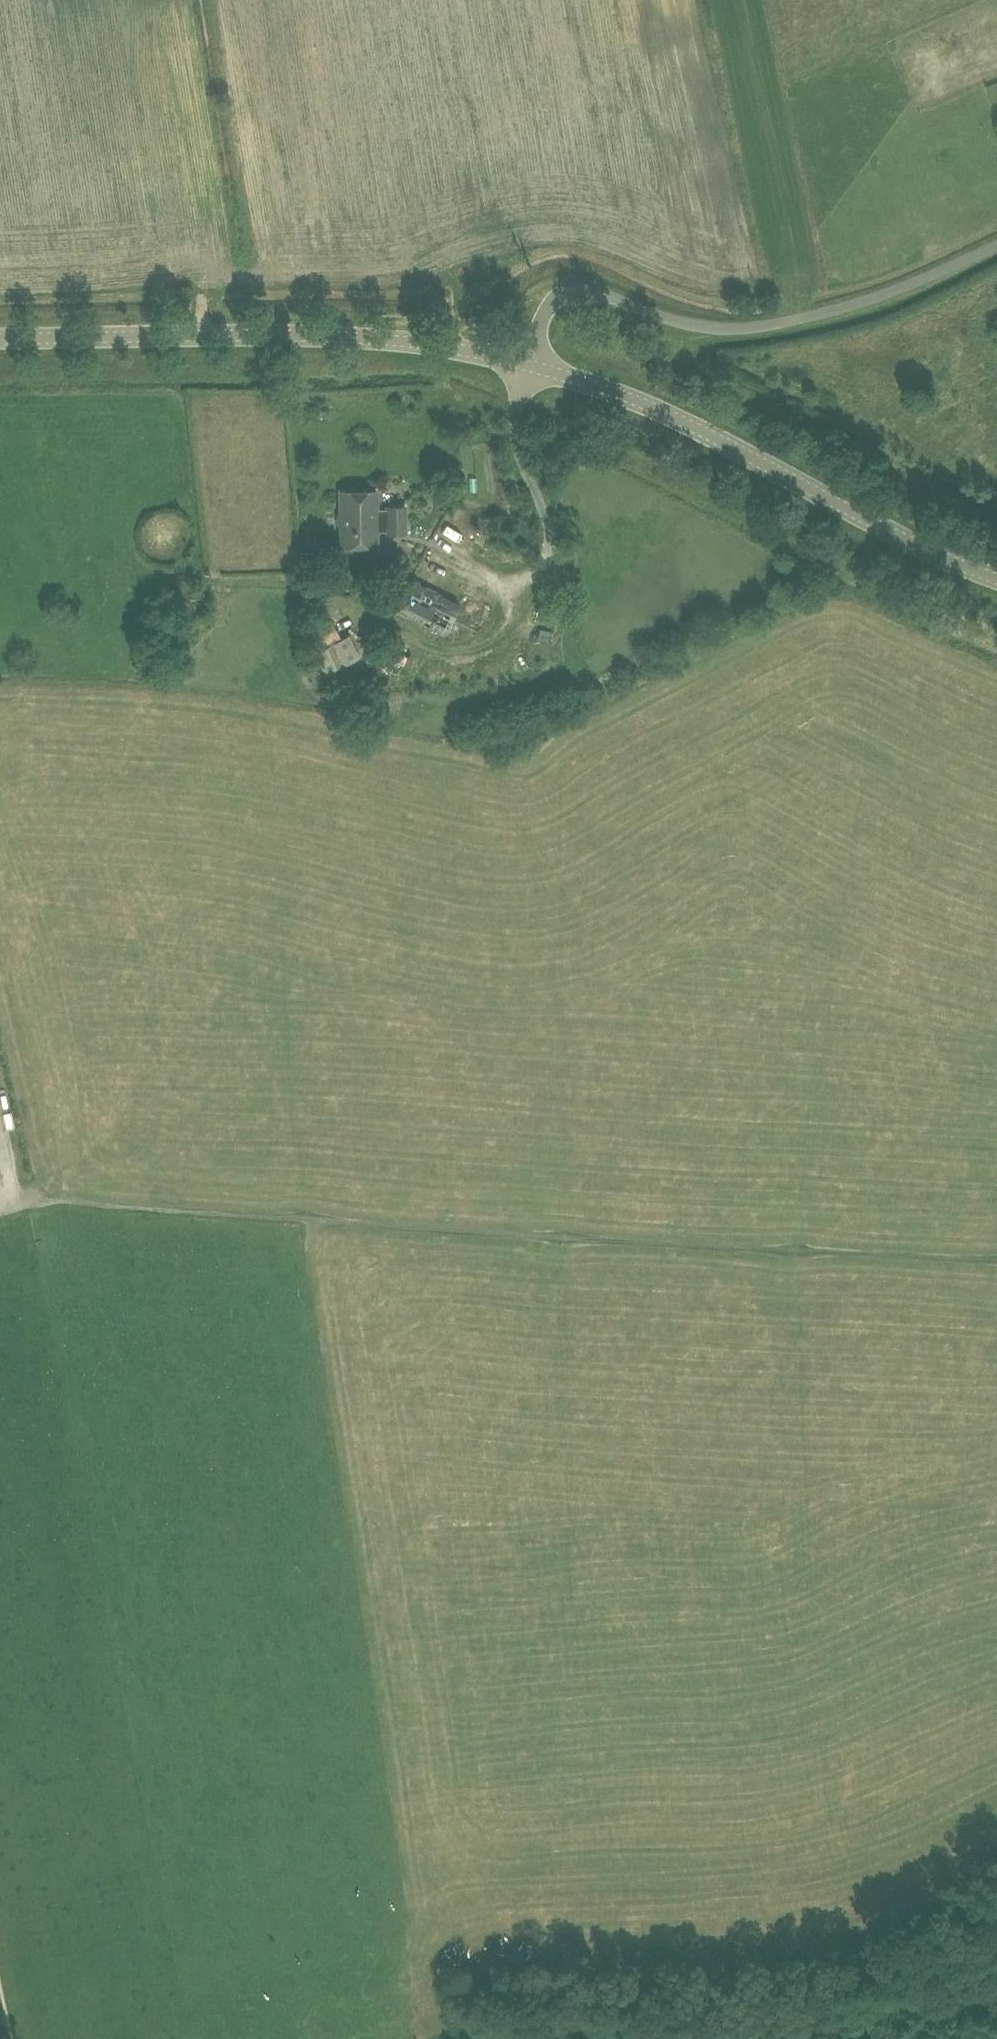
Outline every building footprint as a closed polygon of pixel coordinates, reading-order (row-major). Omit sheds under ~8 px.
[(406,531),(405,505),(388,505),(388,507),(377,507),(377,489),(341,490),(342,544),(378,543),(378,530),(388,529),(388,531),(406,531)] [(395,610),(445,635),(461,603),(411,578),(395,610)] [(331,615),(308,627),(316,647),(340,634),(331,615)] [(361,655),(349,631),(315,651),(326,674),(361,655)]
